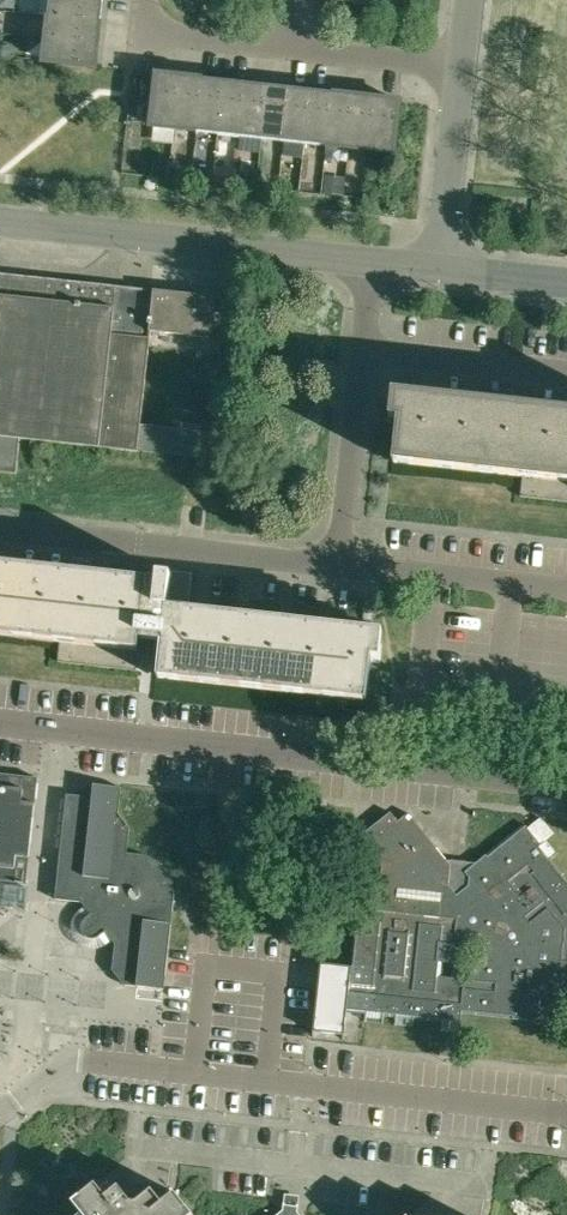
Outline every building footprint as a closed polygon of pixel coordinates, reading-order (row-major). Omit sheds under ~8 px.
[(15,9),(16,0),(0,0),(0,8),(15,9)] [(48,15),(101,21),(103,0),(49,0),(48,15)] [(48,15),(45,37),(99,42),(101,21),(48,15)] [(43,60),(96,65),(99,42),(45,37),(43,60)] [(175,128),(181,75),(158,72),(152,126),(175,128)] [(175,128),(197,131),(202,77),(181,75),(175,128)] [(218,133),(224,80),(202,77),(197,131),(218,133)] [(218,133),(240,135),(246,82),(224,80),(218,133)] [(240,135),(262,138),(268,85),(246,82),(240,135)] [(262,138),(283,140),(289,87),(268,85),(262,138)] [(311,89),(289,87),(283,140),(305,143),(311,89)] [(305,143),(327,145),(333,92),(311,89),(305,143)] [(348,147),(354,94),(333,92),(327,145),(348,147)] [(348,147),(370,150),(376,97),(354,94),(348,147)] [(399,99),(376,97),(370,150),(393,152),(399,99)] [(153,160),(152,171),(167,173),(168,162),(153,160)] [(214,163),(212,179),(234,182),(236,168),(236,166),(214,163)] [(325,175),(323,192),(343,194),(345,177),(325,175)] [(16,473),(20,438),(216,459),(219,431),(141,423),(151,331),(210,338),(215,295),(0,272),(0,471),(16,473)] [(566,408),(566,416),(552,415),(399,398),(393,459),(523,473),(520,496),(566,501),(566,408)] [(161,644),(160,649),(157,673),(367,697),(373,643),(379,644),(380,632),(373,631),(188,611),(192,572),(170,569),(169,573),(160,572),(157,572),(157,579),(144,577),(143,574),(141,572),(139,570),(136,568),(133,567),(130,566),(127,566),(124,567),(121,568),(118,569),(116,571),(114,574),(104,573),(104,577),(89,575),(0,566),(0,631),(60,637),(59,643),(59,646),(57,661),(137,670),(140,646),(140,642),(161,644)] [(6,1064),(12,1009),(18,961),(27,883),(38,778),(0,773),(0,1063),(6,1064)] [(164,989),(174,896),(175,891),(164,867),(145,854),(127,852),(130,828),(118,813),(121,787),(93,784),(91,796),(66,793),(54,899),(81,901),(84,906),(79,910),(85,918),(84,919),(82,921),(82,923),(81,924),(81,926),(81,928),(81,930),(82,932),(83,934),(84,935),(86,936),(87,937),(89,938),(91,939),(93,939),(95,938),(97,938),(98,937),(99,936),(106,944),(111,939),(115,944),(112,970),(124,985),(164,989)] [(396,1016),(396,1022),(414,1024),(415,1018),(443,1021),(442,1027),(461,1029),(463,1013),(535,1020),(545,1013),(561,999),(566,995),(566,875),(552,857),(556,853),(545,838),(540,842),(528,827),(524,823),(475,862),(475,863),(465,871),(449,884),(451,865),(446,859),(408,812),(398,820),(391,811),(383,817),(366,831),(379,847),(372,853),(382,865),(380,883),(379,889),(359,887),(357,907),(355,917),(350,964),(348,964),(321,961),(313,1030),(344,1033),(346,1019),(347,1010),(366,1012),(365,1018),(384,1020),(385,1015),(396,1016)] [(177,1195),(174,1191),(161,1201),(151,1189),(145,1194),(141,1189),(128,1188),(123,1192),(118,1186),(105,1194),(95,1182),(72,1200),(84,1214),(190,1214),(192,1214),(177,1195)] [(298,1211),(299,1200),(284,1198),(283,1209),(275,1214),(301,1214),(298,1211)]
